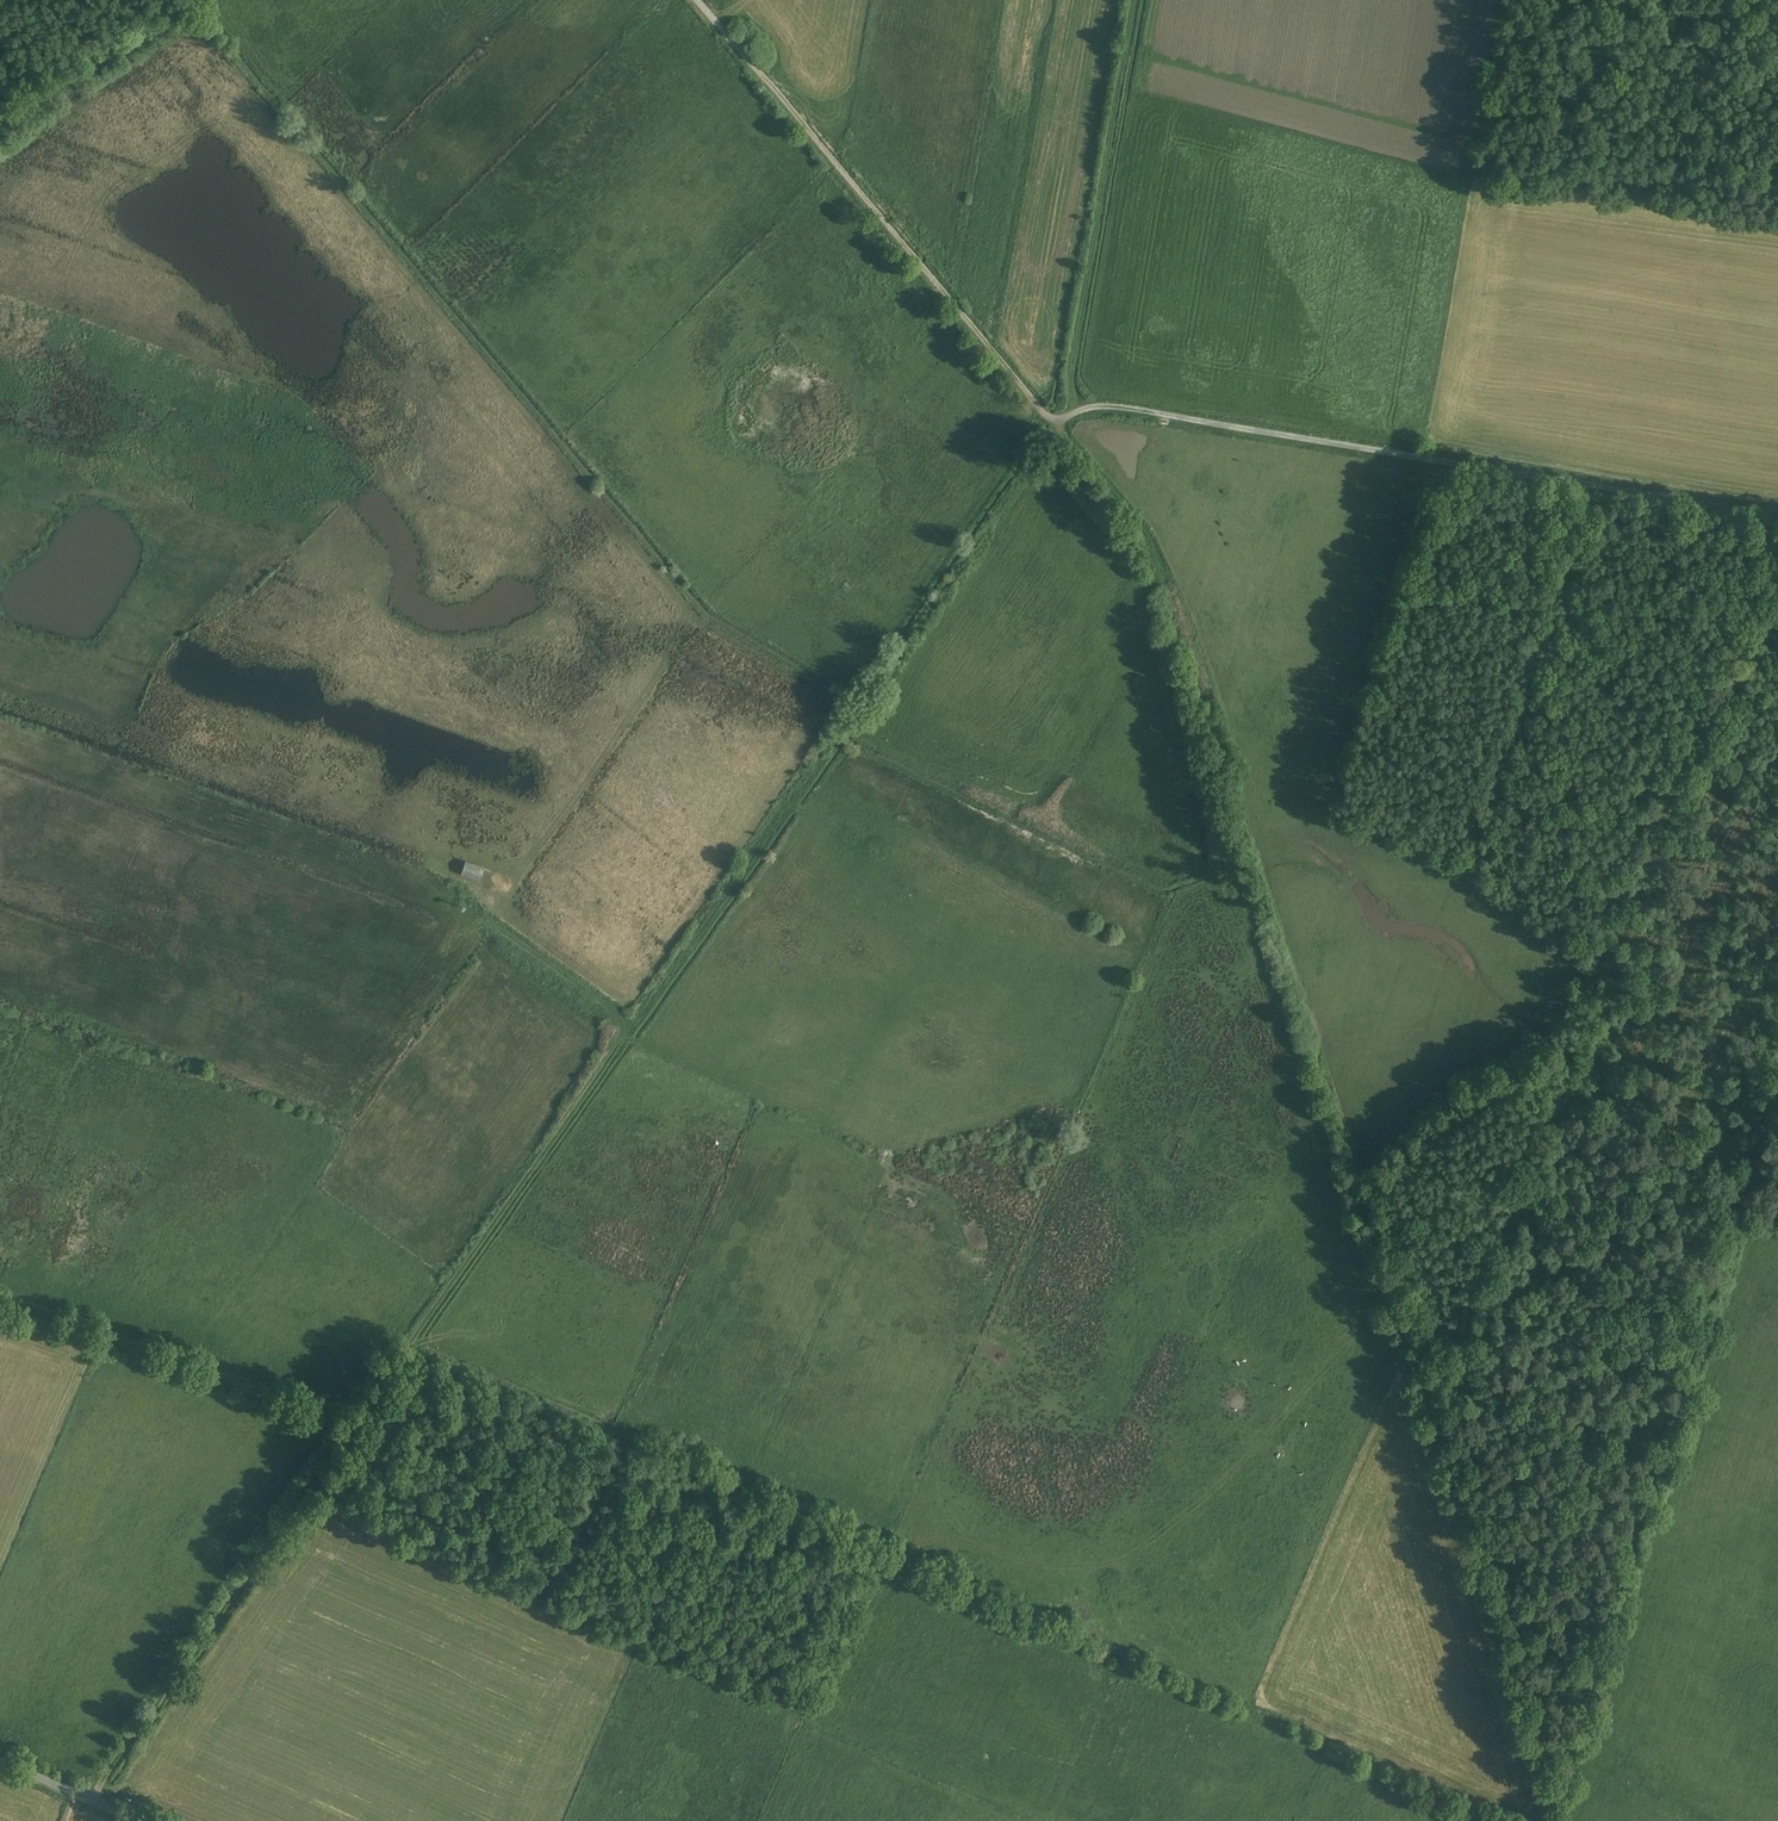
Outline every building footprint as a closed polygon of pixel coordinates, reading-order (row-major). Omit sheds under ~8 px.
[(465,858),(461,869),(478,875),(482,864),(465,858)]
